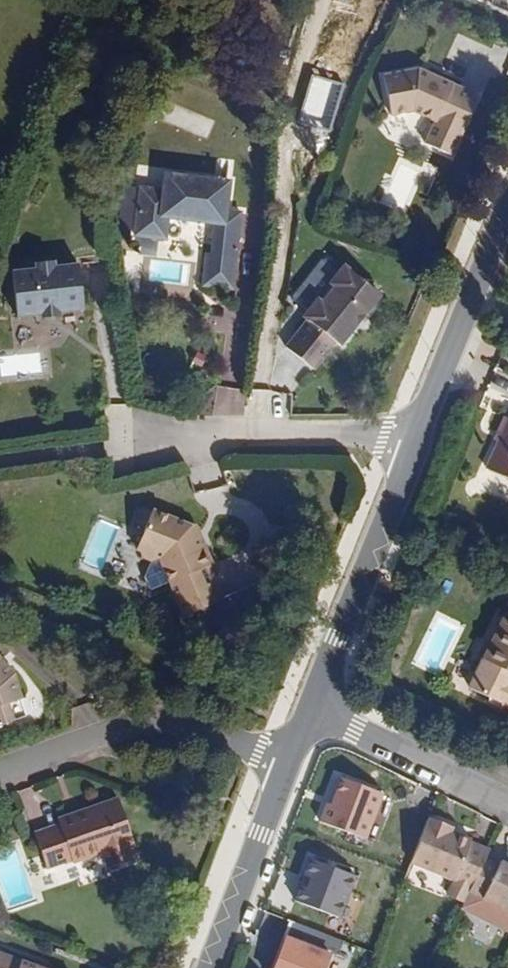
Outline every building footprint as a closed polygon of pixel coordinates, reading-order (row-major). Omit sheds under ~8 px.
[(451,156),(479,98),(415,67),(374,71),(390,130),(412,129),(428,137),(425,144),(451,156)] [(232,206),(236,176),(170,169),(169,186),(147,184),(141,232),(173,235),(175,214),(222,219),(247,221),(248,208),(232,206)] [(243,251),(247,221),(222,219),(219,248),(243,251)] [(240,284),(243,251),(219,248),(214,248),(210,281),(240,284)] [(333,343),(375,294),(339,264),(325,280),(329,285),(316,300),(312,296),(297,313),(301,317),(278,343),(306,366),(329,340),(333,343)] [(86,312),(77,267),(53,272),(52,267),(34,271),(35,276),(11,281),(20,325),(44,320),(44,324),(49,323),(48,320),(58,318),(59,321),(63,320),(63,317),(86,312)] [(1,373),(41,373),(40,354),(0,355),(1,373)] [(486,467),(507,477),(507,416),(486,467)] [(198,568),(190,546),(187,547),(181,531),(180,528),(142,510),(124,548),(125,549),(129,556),(140,561),(146,558),(166,618),(206,604),(194,570),(198,568)] [(190,546),(185,529),(181,531),(187,547),(190,546)] [(125,557),(122,545),(113,547),(113,561),(125,557)] [(387,602),(393,585),(387,583),(381,599),(387,602)] [(391,603),(397,587),(393,585),(387,602),(391,603)] [(475,695),(507,712),(507,628),(475,695)] [(16,675),(0,654),(0,725),(15,719),(9,701),(21,697),(24,696),(16,675)] [(28,714),(21,697),(9,701),(15,719),(28,714)] [(387,795),(344,780),(335,807),(329,805),(322,825),(370,842),(387,795)] [(22,792),(28,815),(40,811),(34,789),(22,792)] [(136,855),(132,843),(134,842),(120,797),(96,805),(99,812),(61,824),(34,832),(46,867),(72,858),(72,862),(102,852),(107,865),(136,855)] [(61,824),(99,812),(96,805),(60,817),(61,824)] [(489,847),(470,839),(471,836),(451,828),(442,824),(444,819),(427,812),(408,859),(469,884),(485,854),(489,847)] [(451,828),(452,823),(444,819),(442,824),(451,828)] [(501,858),(499,861),(485,854),(469,884),(459,904),(507,928),(507,862),(501,858)] [(359,878),(313,861),(297,902),(343,919),(359,878)] [(291,941),(281,967),(333,967),(337,959),(291,941)] [(0,952),(0,967),(43,967),(0,952)]
